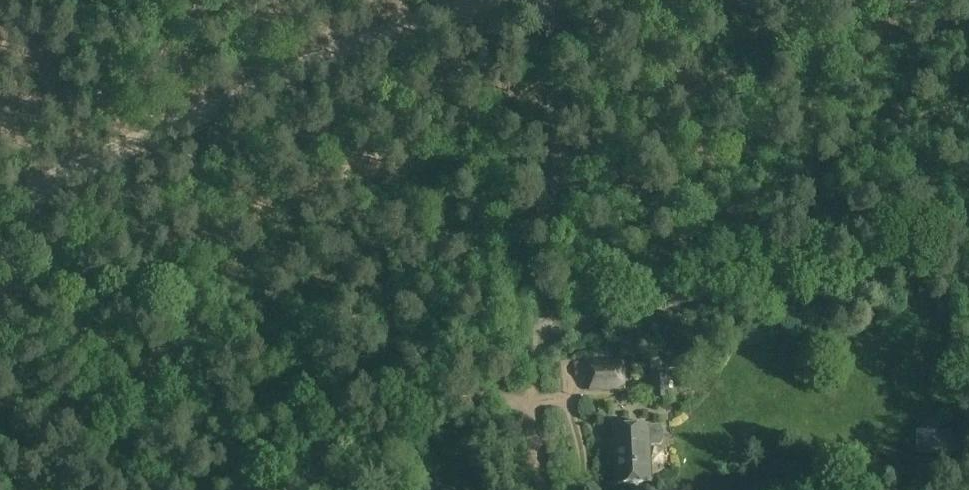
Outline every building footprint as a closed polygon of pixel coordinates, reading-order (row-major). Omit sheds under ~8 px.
[(651,358),(654,400),(670,398),(668,370),(663,371),(662,358),(651,358)] [(591,393),(626,392),(625,361),(588,363),(589,391),(591,393)] [(619,484),(650,482),(647,426),(616,428),(619,484)] [(916,455),(952,456),(952,432),(917,431),(916,455)]
